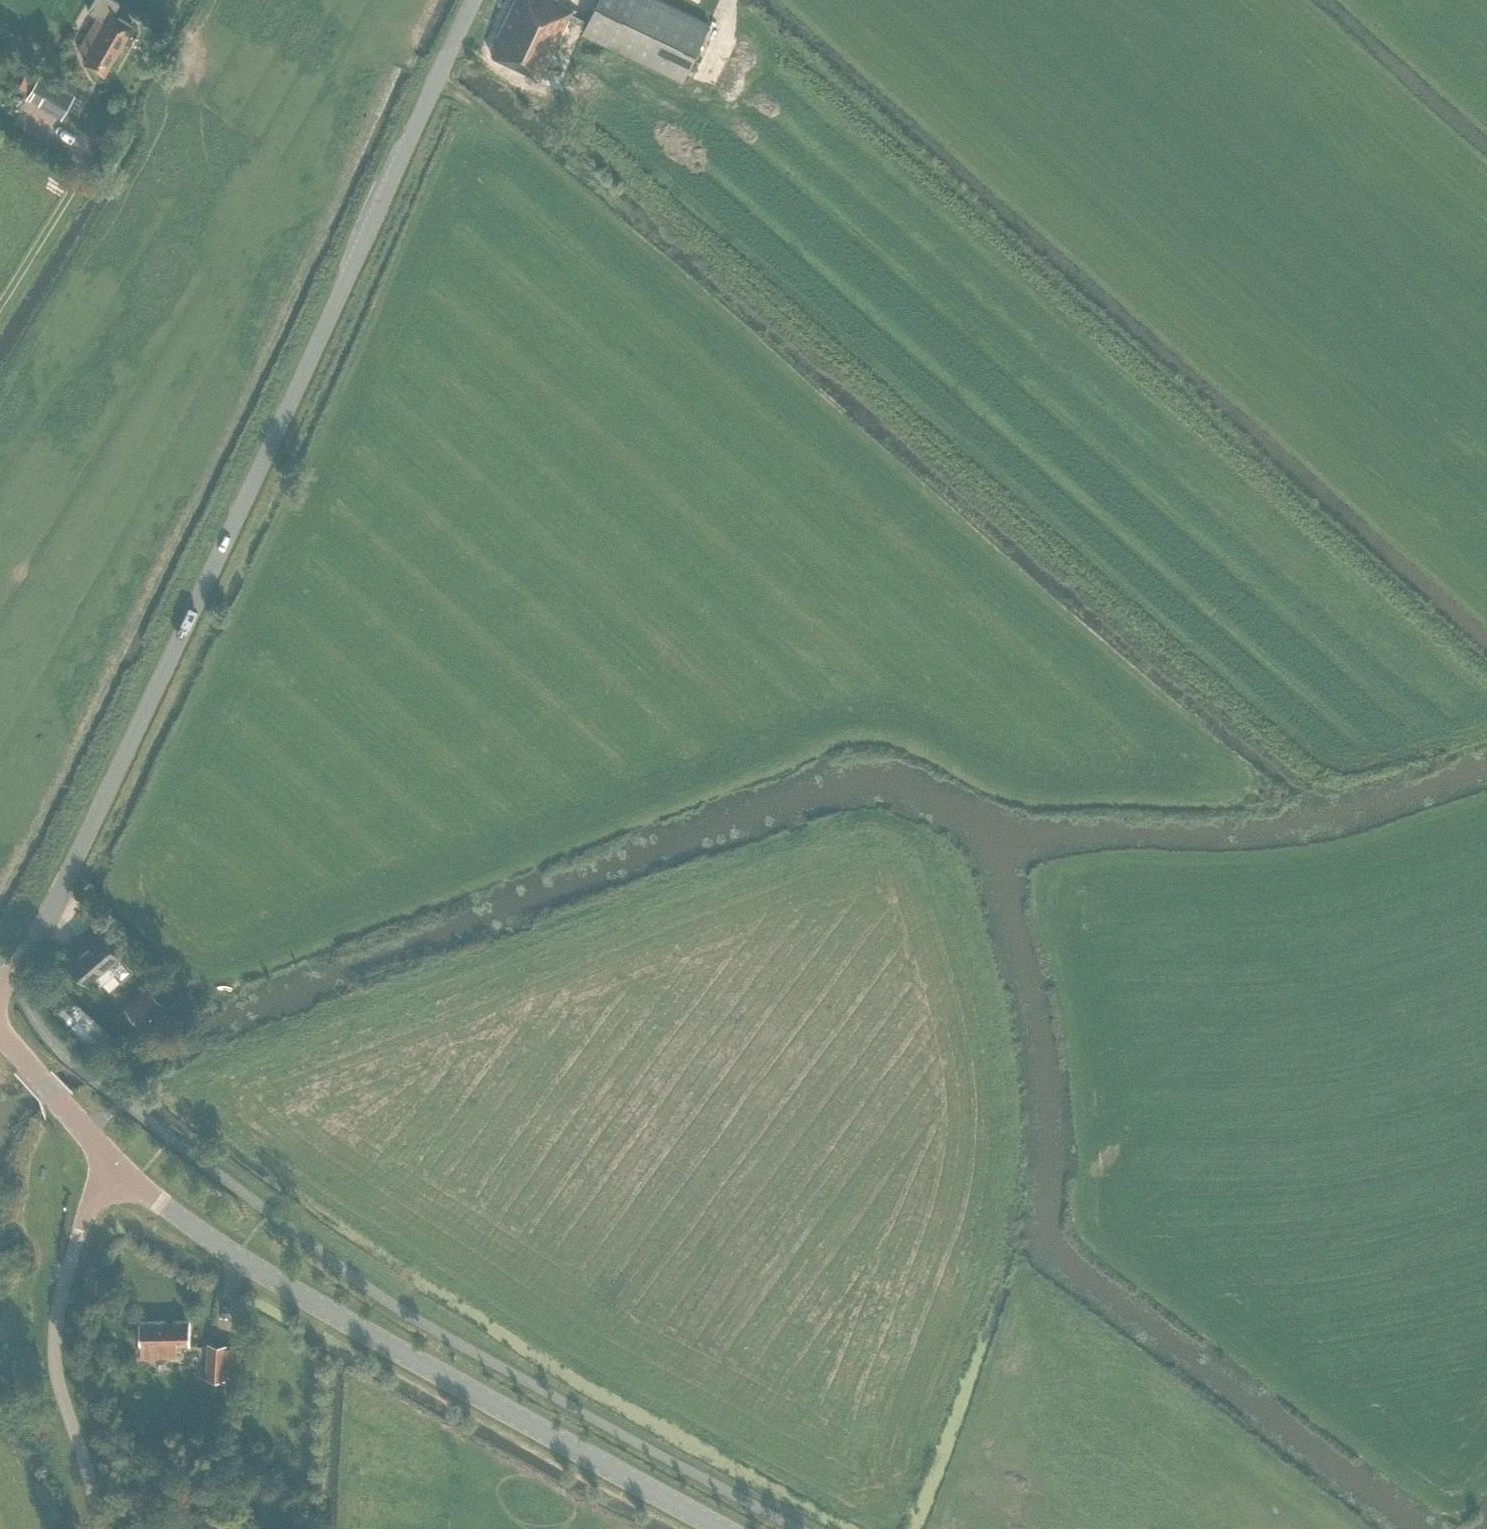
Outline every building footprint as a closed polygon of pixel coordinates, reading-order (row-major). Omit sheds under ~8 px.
[(105,75),(133,25),(113,15),(119,4),(112,0),(95,0),(88,13),(96,17),(78,49),(89,55),(84,64),(105,75)] [(495,56),(542,78),(550,62),(552,63),(554,59),(551,58),(558,44),(561,45),(577,11),(559,3),(554,0),(519,0),(501,38),(502,39),(495,56)] [(682,82),(709,25),(657,0),(599,0),(582,34),(682,82)] [(41,75),(28,97),(62,117),(75,95),(41,75)] [(69,961),(88,983),(91,981),(97,987),(114,972),(109,965),(120,956),(100,933),(69,961)] [(148,986),(124,1007),(141,1026),(165,1005),(148,986)] [(99,1041),(73,1018),(65,1027),(91,1050),(99,1041)] [(139,1323),(140,1357),(177,1356),(177,1345),(190,1345),(190,1321),(139,1323)] [(226,1344),(206,1343),(205,1377),(225,1378),(224,1400),(233,1401),(234,1375),(237,1375),(239,1346),(226,1345),(226,1344)]
